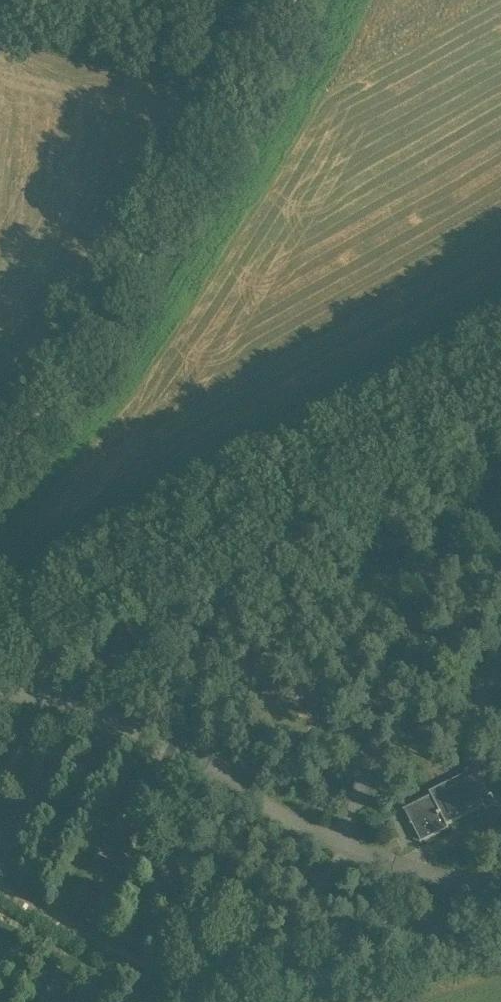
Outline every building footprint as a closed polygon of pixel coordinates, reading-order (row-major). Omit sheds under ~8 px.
[(466,774),(428,793),(430,796),(402,810),(419,844),(448,829),(446,826),(483,807),(485,811),(496,805),(490,795),(480,776),(481,775),(475,765),(464,770),(466,774)]
